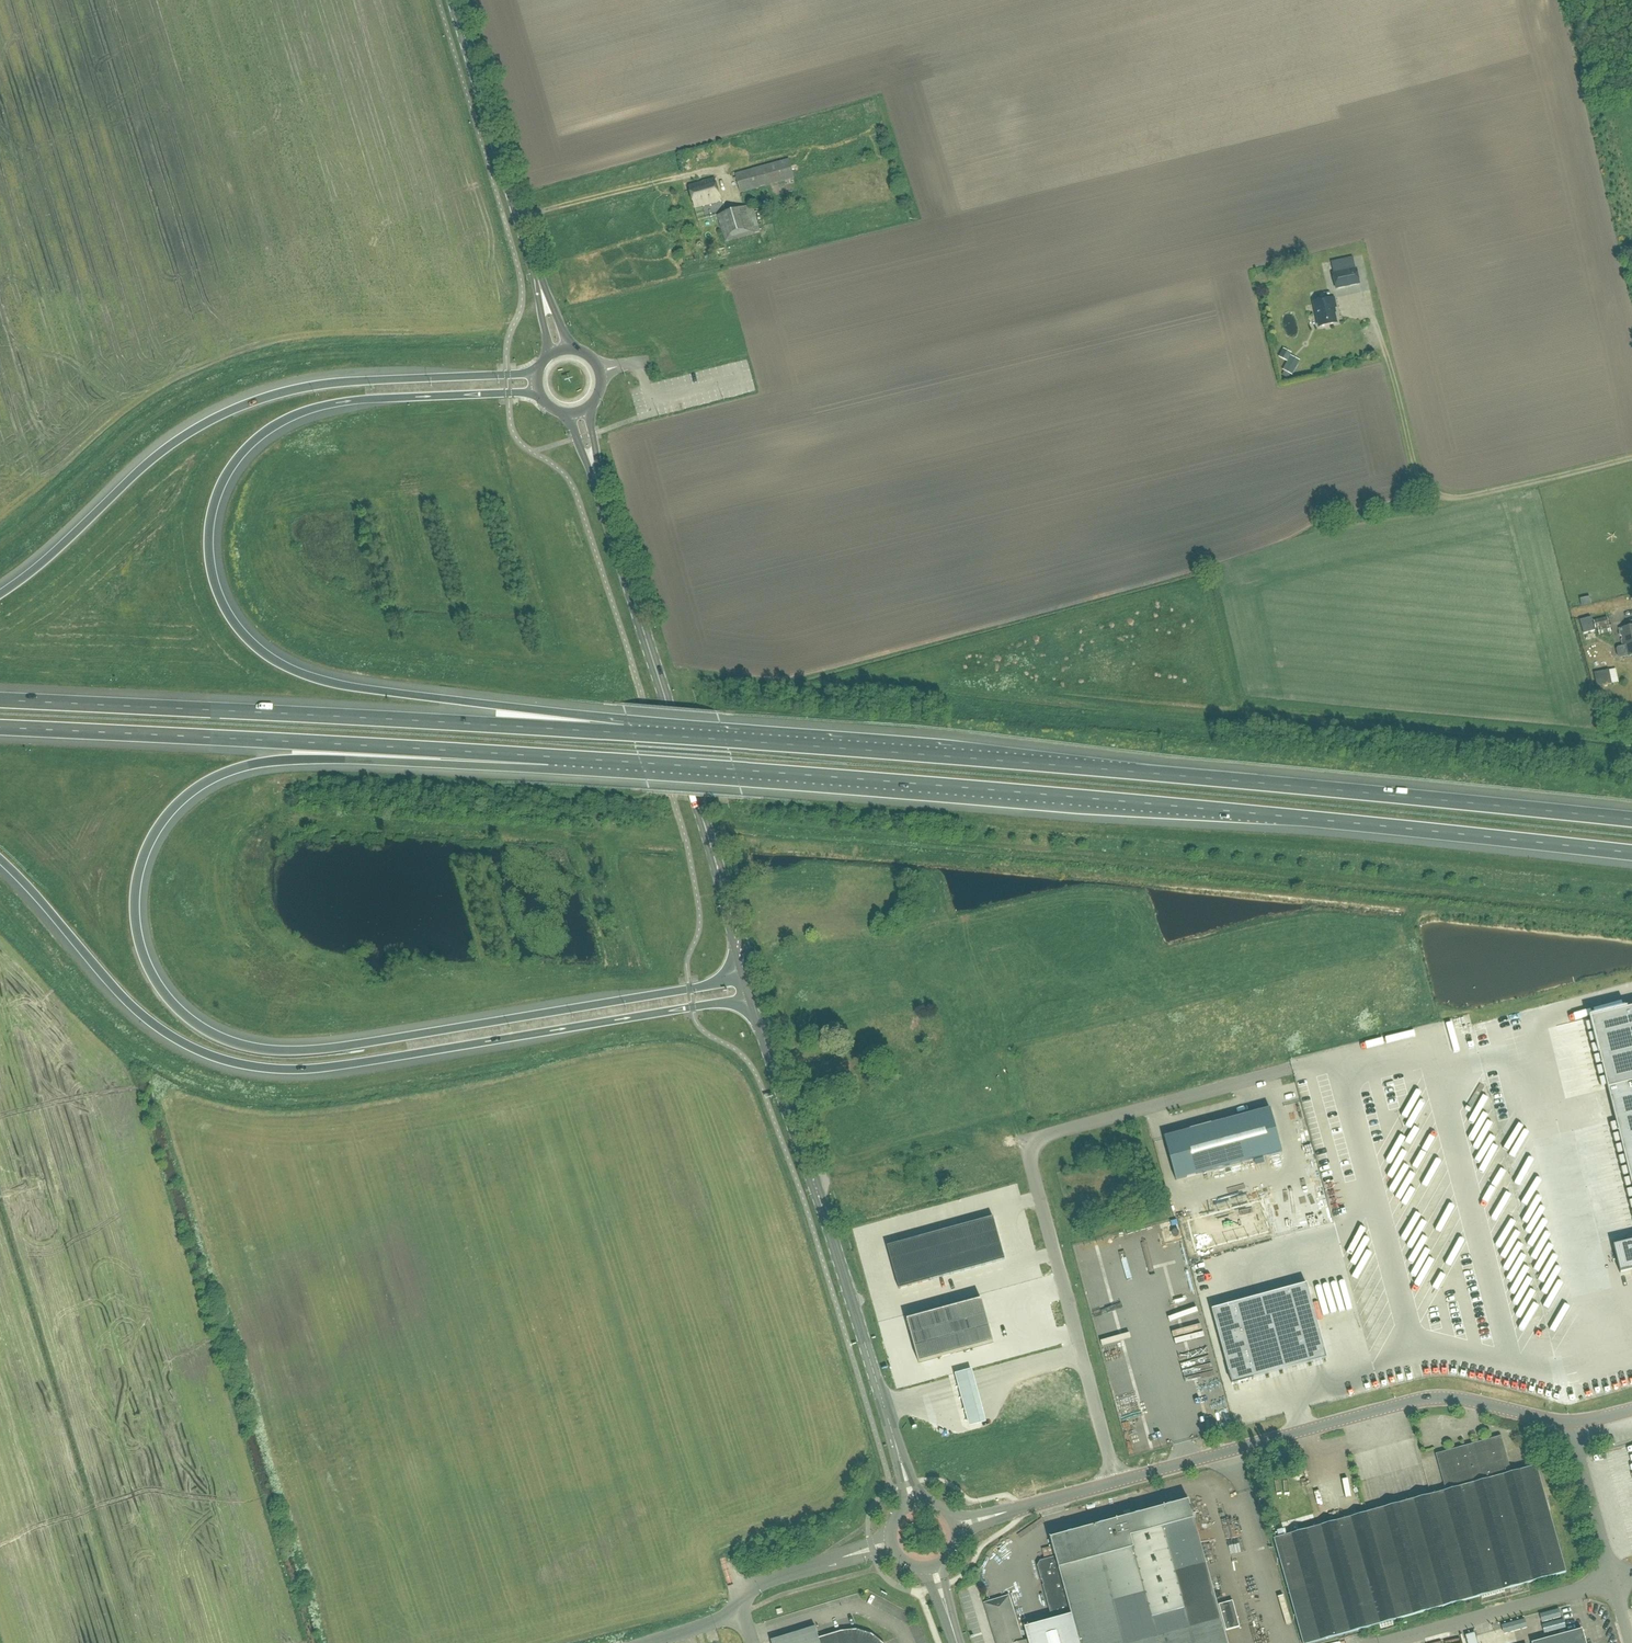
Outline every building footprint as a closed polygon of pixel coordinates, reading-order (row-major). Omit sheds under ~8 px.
[(738,193),(792,178),(787,161),(733,176),(738,193)] [(695,209),(719,202),(712,180),(701,183),(702,184),(689,188),(695,209)] [(758,233),(750,206),(716,217),(724,243),(758,233)] [(716,251),(718,258),(726,255),(724,249),(716,251)] [(1355,271),(1334,276),(1337,289),(1358,284),(1355,271)] [(1319,328),(1336,324),(1333,309),(1336,308),(1334,299),(1314,303),(1319,328)] [(1287,364),(1283,371),(1291,376),(1295,368),(1287,364)] [(1581,600),(1583,606),(1593,603),(1591,597),(1581,600)] [(1591,618),(1580,621),(1583,634),(1594,631),(1591,618)] [(1609,626),(1607,618),(1594,621),(1596,629),(1598,629),(1599,636),(1611,634),(1609,626)] [(1625,658),(1631,656),(1631,626),(1619,629),(1622,647),(1618,648),(1616,650),(1618,657),(1620,658),(1624,657),(1625,658)] [(1617,669),(1609,671),(1613,684),(1620,683),(1617,669)] [(1594,674),(1597,688),(1607,686),(1605,672),(1594,674)] [(1590,1018),(1631,1188),(1631,1008),(1590,1018)] [(1164,1138),(1176,1181),(1282,1152),(1271,1109),(1164,1138)] [(874,1193),(853,1199),(855,1208),(877,1202),(874,1193)] [(1270,1233),(1261,1200),(1186,1220),(1195,1253),(1270,1233)] [(993,1218),(887,1247),(899,1290),(1005,1261),(993,1218)] [(1631,1270),(1631,1241),(1613,1246),(1620,1274),(1620,1273),(1631,1270)] [(1306,1284),(1211,1310),(1232,1385),(1327,1359),(1306,1284)] [(918,1318),(908,1321),(913,1342),(919,1364),(994,1343),(982,1300),(918,1318)] [(972,1370),(955,1374),(956,1380),(964,1410),(969,1427),(986,1422),(981,1405),(974,1375),(973,1372),(972,1370)] [(1545,1497),(1542,1489),(1536,1466),(1510,1473),(1502,1445),(1477,1452),(1475,1445),(1449,1452),(1450,1458),(1439,1462),(1447,1491),(1274,1539),(1303,1642),(1314,1642),(1565,1573),(1545,1497)] [(1056,1619),(1071,1615),(1079,1642),(1227,1642),(1189,1501),(1050,1539),(1055,1557),(1040,1561),(1037,1566),(1051,1617),(1056,1619)] [(1573,1544),(1581,1542),(1577,1529),(1570,1531),(1573,1544)] [(1028,1642),(1025,1641),(1023,1642),(1009,1599),(1006,1598),(987,1603),(985,1607),(997,1642),(1028,1642)] [(1241,1627),(1234,1601),(1218,1606),(1225,1632),(1241,1627)] [(1532,1641),(1526,1619),(1515,1621),(1517,1632),(1521,1632),(1523,1642),(1524,1642),(1532,1641)] [(771,1642),(876,1642),(870,1638),(856,1634),(842,1635),(820,1642),(819,1638),(815,1627),(771,1641),(771,1642)] [(1582,1629),(1532,1642),(1586,1642),(1582,1629)]
